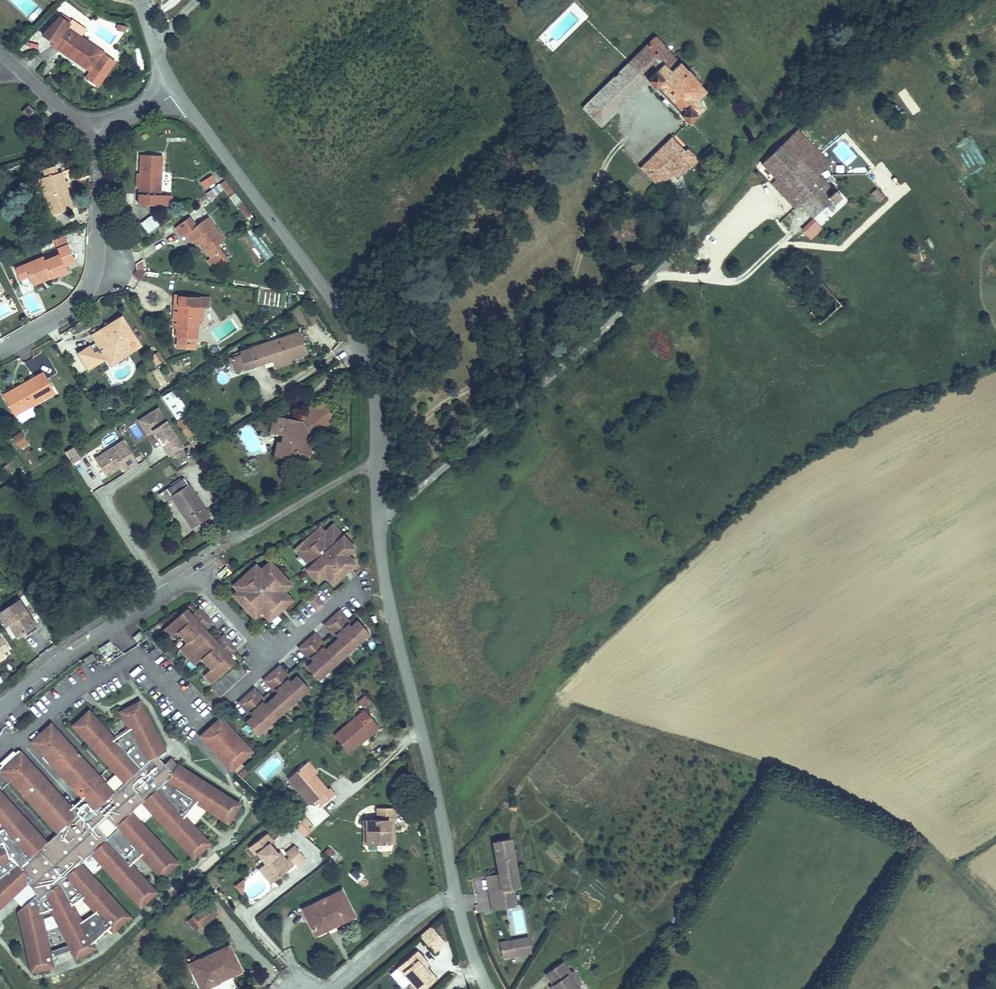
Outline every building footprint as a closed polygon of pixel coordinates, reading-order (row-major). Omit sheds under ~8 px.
[(70,21),(67,27),(80,36),(84,30),(70,21)] [(104,53),(80,36),(67,27),(55,43),(65,50),(63,52),(91,71),(86,78),(97,86),(115,61),(104,53)] [(699,83),(688,70),(687,71),(656,37),(583,109),(601,126),(647,80),(655,88),(665,98),(671,103),(681,114),(680,114),(688,123),(705,107),(699,101),(701,100),(701,99),(701,98),(699,96),(705,91),(699,83)] [(671,103),(665,98),(662,101),(667,107),(671,103)] [(29,105),(22,112),(28,118),(35,111),(29,105)] [(831,160),(799,126),(763,160),(778,179),(799,201),(814,215),(840,190),(822,171),(831,160)] [(673,172),(686,159),(691,165),(697,159),(687,149),(685,151),(671,137),(641,168),(658,186),(673,172)] [(160,205),(161,195),(162,155),(141,155),(140,174),(139,187),(138,204),(160,205)] [(678,177),(691,165),(686,159),(673,172),(678,177)] [(58,173),(56,166),(44,169),(46,177),(58,173)] [(62,172),(58,173),(46,177),(41,178),(47,197),(52,214),(73,208),(66,186),(65,182),(62,172)] [(205,190),(217,182),(211,174),(199,183),(205,190)] [(47,197),(41,178),(38,179),(44,198),(47,197)] [(799,201),(778,179),(772,184),(793,206),(799,201)] [(878,203),(885,197),(878,188),(871,193),(878,203)] [(171,195),(161,195),(160,205),(170,206),(171,195)] [(237,196),(232,200),(245,218),(250,214),(237,196)] [(152,214),(140,223),(147,233),(159,224),(152,214)] [(192,241),(194,240),(197,238),(205,249),(211,257),(208,259),(215,269),(227,260),(217,245),(224,240),(208,217),(196,226),(189,217),(175,228),(182,237),(187,233),(192,241)] [(811,241),(822,228),(813,220),(802,232),(811,241)] [(263,262),(271,257),(257,231),(248,235),(263,262)] [(197,238),(194,240),(202,251),(205,249),(197,238)] [(68,244),(57,248),(59,254),(60,254),(65,265),(75,261),(68,244)] [(67,271),(65,265),(60,254),(59,254),(45,260),(44,256),(15,269),(22,286),(31,282),(50,274),(52,278),(67,271)] [(841,304),(804,262),(803,262),(782,281),(819,324),(841,304)] [(50,274),(31,282),(33,286),(52,278),(50,274)] [(208,307),(209,297),(208,297),(208,298),(206,298),(206,297),(175,294),(174,304),(178,305),(176,327),(176,337),(178,337),(177,346),(194,347),(195,338),(197,338),(198,319),(199,306),(203,307),(208,307)] [(111,331),(96,341),(79,353),(89,369),(107,358),(118,360),(126,355),(118,342),(132,333),(122,316),(107,326),(111,331)] [(111,331),(107,326),(92,335),(96,341),(111,331)] [(278,364),(291,359),(307,354),(300,332),(240,352),(241,354),(245,369),(268,361),(266,355),(274,352),(278,364)] [(641,356),(634,349),(628,354),(634,362),(641,356)] [(157,352),(152,355),(157,362),(162,359),(157,352)] [(266,355),(268,361),(272,360),(275,368),(293,363),(291,359),(278,364),(274,352),(266,355)] [(241,354),(232,357),(237,372),(245,369),(241,354)] [(21,390),(6,399),(15,415),(55,392),(44,372),(19,386),(21,390)] [(21,390),(19,386),(4,395),(6,399),(21,390)] [(164,413),(155,401),(136,413),(145,426),(151,421),(152,422),(164,413)] [(174,401),(168,405),(176,418),(182,414),(174,401)] [(325,416),(330,412),(324,403),(315,408),(310,407),(308,417),(303,416),(302,422),(282,418),(280,426),(286,427),(285,434),(283,444),(278,443),(276,454),(294,458),(296,453),(308,456),(311,441),(308,441),(309,436),(313,436),(318,437),(320,430),(322,430),(331,425),(328,420),(325,416)] [(186,416),(184,417),(178,421),(177,422),(187,437),(196,430),(186,416)] [(275,416),(272,431),(285,434),(286,427),(280,426),(282,418),(275,416)] [(28,443),(21,432),(12,438),(19,448),(28,443)] [(123,475),(139,465),(124,440),(94,458),(106,479),(121,470),(123,475)] [(72,464),(81,459),(73,446),(64,452),(72,464)] [(159,494),(164,502),(169,499),(168,497),(171,496),(192,526),(206,517),(198,504),(200,503),(184,478),(167,489),(159,494)] [(209,515),(200,503),(198,504),(206,517),(209,515)] [(343,536),(333,524),(330,527),(340,539),(343,536)] [(347,554),(355,548),(343,536),(340,539),(330,527),(324,532),(320,527),(307,539),(295,550),(310,566),(307,569),(318,581),(325,575),(330,580),(339,571),(345,566),(352,559),(347,554)] [(348,570),(355,563),(352,559),(345,566),(348,570)] [(280,572),(270,561),(266,565),(276,576),(280,572)] [(289,596),(284,591),(291,585),(280,572),(276,576),(266,565),(260,569),(256,565),(233,585),(238,590),(248,601),(243,606),(255,618),(262,611),(266,616),(278,606),(282,602),(289,596)] [(342,575),(348,570),(345,566),(339,571),(342,575)] [(333,584),(342,575),(339,571),(330,580),(333,584)] [(248,601),(238,590),(233,594),(243,606),(248,601)] [(323,604),(315,595),(309,600),(317,610),(323,604)] [(285,606),(292,600),(289,596),(282,602),(285,606)] [(0,613),(0,619),(15,642),(37,627),(19,600),(0,613)] [(270,620),(281,610),(278,606),(266,616),(270,620)] [(185,635),(205,616),(201,610),(193,617),(186,609),(163,630),(171,638),(178,632),(183,637),(185,635)] [(369,633),(359,622),(358,621),(351,626),(339,612),(332,618),(356,644),(369,633)] [(187,657),(211,635),(203,628),(210,621),(211,621),(205,616),(185,635),(183,637),(187,642),(180,649),(187,657)] [(356,644),(332,618),(326,624),(339,638),(333,643),(333,645),(344,656),(356,644)] [(137,642),(144,635),(140,631),(133,637),(137,642)] [(209,661),(230,643),(225,637),(217,643),(211,635),(187,657),(195,665),(202,658),(207,663),(209,661)] [(344,656),(333,645),(333,643),(326,649),(314,635),(307,641),(331,668),(344,656)] [(5,656),(3,653),(9,649),(2,637),(0,638),(0,660),(5,656)] [(331,668),(307,641),(301,647),(313,661),(307,667),(308,668),(319,679),(331,668)] [(212,683),(235,662),(227,654),(235,648),(230,643),(209,661),(207,663),(211,668),(204,675),(212,683)] [(87,664),(96,658),(93,653),(84,659),(87,664)] [(296,700),(309,688),(298,677),(297,676),(291,681),(278,667),(272,673),(296,700)] [(296,700),(272,673),(266,679),(278,693),(272,699),(273,700),(283,711),(296,700)] [(271,723),(283,711),(273,700),(272,699),(266,704),(253,690),(247,696),(271,723)] [(271,723),(247,696),(240,702),(253,716),(247,722),(248,723),(258,734),(271,723)] [(370,702),(365,696),(358,701),(363,707),(365,705),(370,702)] [(140,697),(119,710),(128,725),(133,723),(150,758),(169,747),(140,697)] [(89,706),(74,724),(125,780),(140,765),(113,737),(116,733),(89,706)] [(380,727),(368,714),(365,710),(334,735),(348,751),(360,741),(372,731),(373,733),(380,727)] [(252,751),(222,717),(201,736),(231,770),(252,751)] [(52,719),(31,739),(81,795),(85,792),(97,806),(116,788),(52,719)] [(361,743),(373,733),(372,731),(360,741),(361,743)] [(23,748),(1,767),(57,829),(76,811),(70,807),(74,803),(23,748)] [(242,802),(178,759),(168,776),(199,799),(197,802),(229,821),(242,802)] [(317,773),(307,762),(305,764),(314,775),(317,773)] [(327,790),(314,775),(305,764),(289,778),(311,804),(317,800),(322,806),(335,795),(330,788),(327,790)] [(156,785),(143,798),(195,856),(212,839),(188,813),(185,816),(156,785)] [(47,837),(0,786),(0,821),(31,854),(47,837)] [(134,808),(117,822),(162,876),(181,861),(134,808)] [(389,844),(389,820),(394,819),(393,808),(377,808),(377,819),(364,820),(364,832),(367,832),(367,844),(389,844)] [(305,836),(314,828),(305,818),(296,826),(305,836)] [(277,854),(270,843),(272,841),(266,834),(249,847),(255,855),(257,853),(262,859),(264,857),(267,861),(265,863),(263,865),(275,880),(285,872),(280,865),(286,860),(285,859),(279,852),(277,854)] [(0,838),(0,861),(10,858),(3,837),(0,838)] [(107,838),(95,850),(93,852),(140,905),(159,889),(134,861),(131,864),(107,838)] [(519,887),(510,839),(494,842),(500,874),(501,878),(488,880),(493,910),(507,907),(503,890),(511,888),(519,887)] [(304,857),(295,846),(286,853),(288,857),(295,865),(304,857)] [(295,865),(288,857),(285,859),(286,860),(280,865),(285,872),(295,865)] [(296,867),(306,859),(304,857),(295,865),(296,867)] [(83,860),(67,874),(114,922),(110,926),(113,930),(133,914),(83,860)] [(0,876),(0,907),(33,877),(17,861),(0,876)] [(275,880),(263,865),(259,868),(271,884),(275,880)] [(59,878),(44,894),(74,954),(98,947),(96,940),(91,942),(80,919),(83,917),(75,902),(72,902),(59,878)] [(243,894),(245,880),(244,879),(240,883),(236,886),(239,890),(242,895),(243,894)] [(514,906),(511,888),(503,890),(507,907),(514,906)] [(354,916),(342,890),(303,909),(313,931),(342,917),(344,921),(354,916)] [(35,896),(19,910),(31,970),(54,967),(44,910),(39,911),(35,896)] [(196,930),(217,913),(209,903),(188,920),(196,930)] [(315,935),(344,921),(342,917),(313,931),(315,935)] [(445,943),(431,926),(420,936),(434,952),(445,943)] [(530,953),(528,938),(513,940),(515,955),(530,953)] [(515,955),(513,940),(501,942),(503,957),(515,955)] [(239,966),(229,946),(200,960),(200,959),(189,964),(201,988),(205,988),(221,982),(220,981),(217,975),(222,973),(222,974),(239,966)] [(420,960),(423,957),(417,950),(397,968),(416,988),(424,988),(436,978),(426,967),(420,960)] [(429,964),(423,957),(420,960),(426,967),(429,964)] [(577,987),(576,988),(567,975),(570,973),(562,962),(546,973),(553,984),(557,988),(579,988),(577,987)] [(220,981),(241,971),(239,966),(222,974),(222,973),(217,975),(220,981)] [(581,984),(572,971),(570,973),(567,975),(576,988),(577,987),(581,984)]
